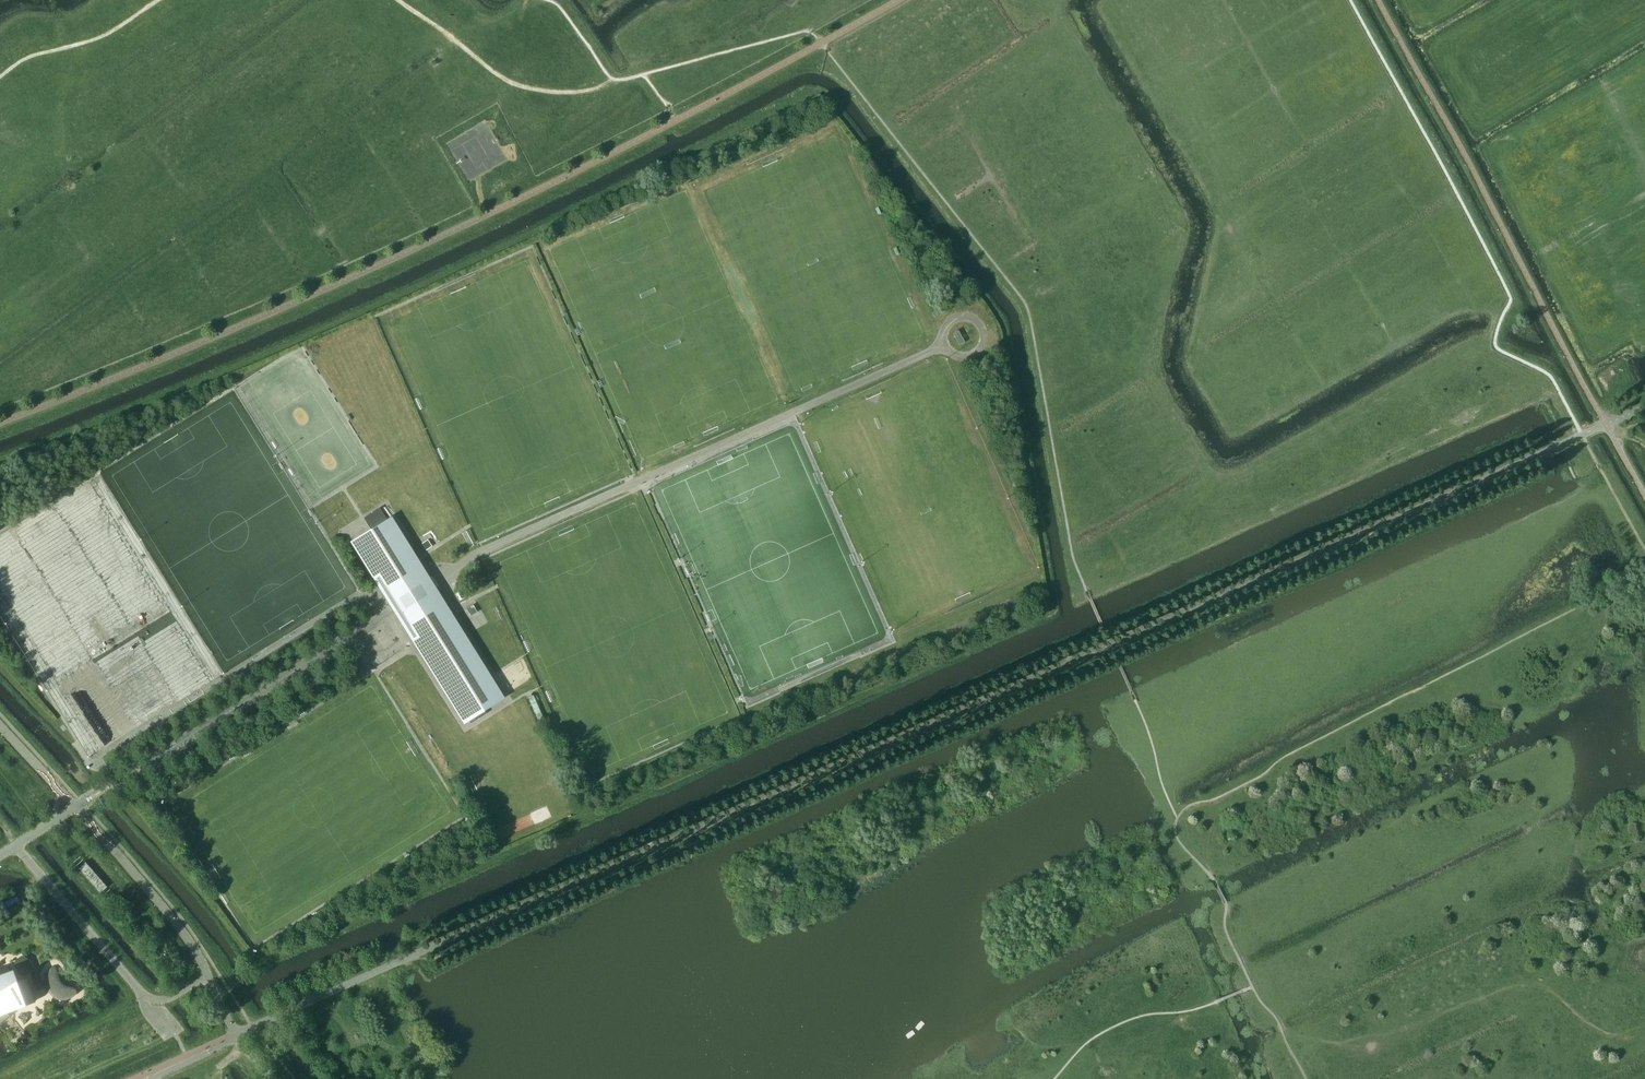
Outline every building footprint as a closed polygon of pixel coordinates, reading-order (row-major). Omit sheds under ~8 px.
[(371,529),(351,542),(464,724),(469,720),(471,723),(487,713),(485,710),(505,698),(392,516),(387,519),(383,513),(380,508),(364,518),(367,522),(371,529)] [(422,544),(426,550),(432,546),(428,540),(422,544)] [(467,609),(471,616),(478,612),(473,605),(467,609)] [(104,783),(103,781),(101,777),(94,781),(97,787),(104,783)] [(86,862),(79,868),(100,893),(107,886),(86,862)] [(19,957),(23,975),(37,972),(33,955),(19,957)] [(50,964),(50,965),(48,966),(47,967),(46,969),(45,971),(45,972),(44,974),(44,976),(43,978),(43,980),(44,981),(44,983),(44,985),(45,987),(46,988),(46,989),(47,990),(48,991),(49,993),(50,994),(52,995),(53,996),(55,997),(57,998),(58,998),(60,999),(62,999),(64,999),(66,999),(67,998),(69,998),(71,997),(73,997),(74,996),(76,995),(77,993),(78,992),(78,991),(78,990),(77,989),(76,988),(74,987),(72,987),(70,986),(69,985),(67,984),(66,983),(64,982),(63,980),(62,979),(60,977),(60,976),(59,974),(58,972),(58,970),(57,968),(57,967),(57,966),(56,965),(56,964),(55,964),(54,963),(53,963),(52,963),(51,964),(50,964)] [(16,985),(12,973),(0,978),(0,1018),(1,1017),(6,1014),(5,1013),(35,1001),(32,994),(30,988),(27,979),(16,985)] [(30,988),(32,994),(46,989),(46,988),(45,987),(44,985),(44,983),(30,988)]
